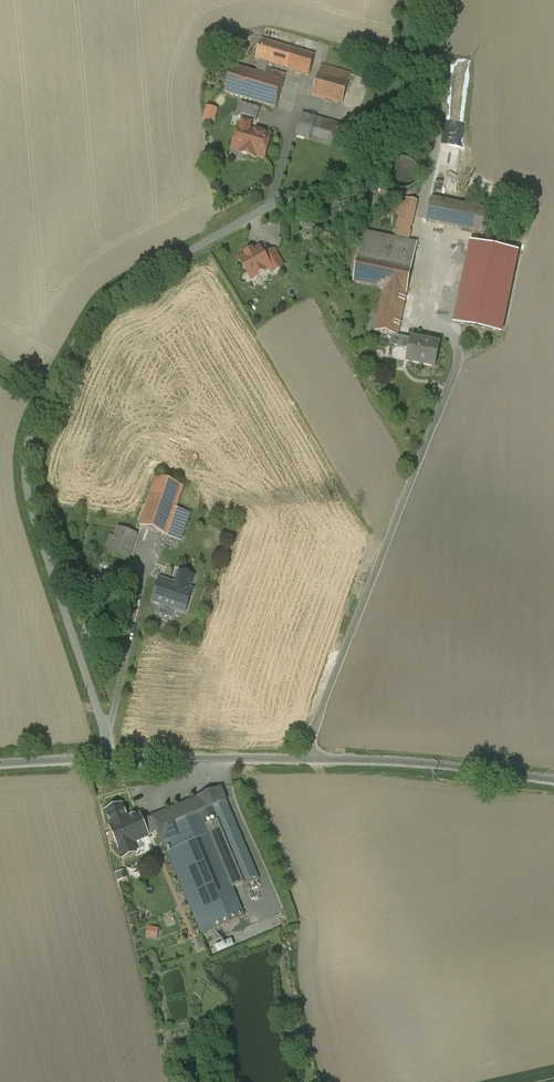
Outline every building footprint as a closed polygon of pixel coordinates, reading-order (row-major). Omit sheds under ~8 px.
[(317,57),(263,41),(257,61),(261,62),(257,74),(266,76),(269,64),(311,77),(317,57)] [(257,74),(233,66),(225,94),(275,109),(283,81),(266,76),(257,74)] [(351,74),(322,66),(313,96),(342,105),(351,74)] [(237,117),(244,119),(252,121),(256,123),(260,110),(241,104),(237,117)] [(353,129),(313,117),(306,139),(346,151),(353,129)] [(241,128),(239,127),(233,149),(241,152),(241,153),(256,158),(256,156),(265,159),(271,137),(250,131),(252,121),(244,119),(241,128)] [(402,190),(406,190),(410,189),(413,187),(416,184),(418,180),(419,177),(419,172),(418,169),(416,165),(413,162),(409,160),(405,159),(401,159),(397,161),(394,163),(391,165),(389,169),(388,173),(388,177),(389,181),(391,184),(394,187),(398,189),(402,190)] [(418,202),(404,198),(395,237),(410,240),(418,202)] [(488,210),(431,199),(427,221),(484,232),(488,210)] [(398,337),(418,244),(395,239),(365,233),(354,282),(384,288),(375,332),(392,335),(398,337)] [(482,243),(459,240),(447,311),(471,317),(482,243)] [(246,256),(240,260),(251,280),(270,269),(271,269),(264,257),(260,249),(253,252),(252,251),(246,255),(246,256)] [(284,267),(274,251),(264,257),(271,269),(270,269),(273,273),(284,267)] [(435,367),(440,344),(411,338),(411,339),(398,337),(392,335),(390,345),(408,349),(408,351),(411,352),(409,362),(435,367)] [(184,488),(157,478),(140,527),(167,536),(167,535),(180,539),(189,513),(177,509),(184,488)] [(137,534),(119,528),(116,538),(112,549),(109,556),(128,562),(137,534)] [(106,547),(112,549),(116,538),(110,536),(106,547)] [(185,613),(197,577),(178,571),(173,583),(161,579),(153,602),(185,613)] [(258,877),(221,789),(153,817),(159,831),(158,832),(202,935),(245,917),(205,821),(214,817),(242,884),(258,877)] [(127,819),(122,806),(107,812),(113,826),(111,826),(124,858),(136,853),(132,844),(149,837),(148,836),(158,832),(159,831),(153,817),(142,822),(139,815),(127,819)] [(152,925),(150,936),(161,939),(164,928),(152,925)] [(219,946),(222,953),(239,946),(236,938),(219,946)]
